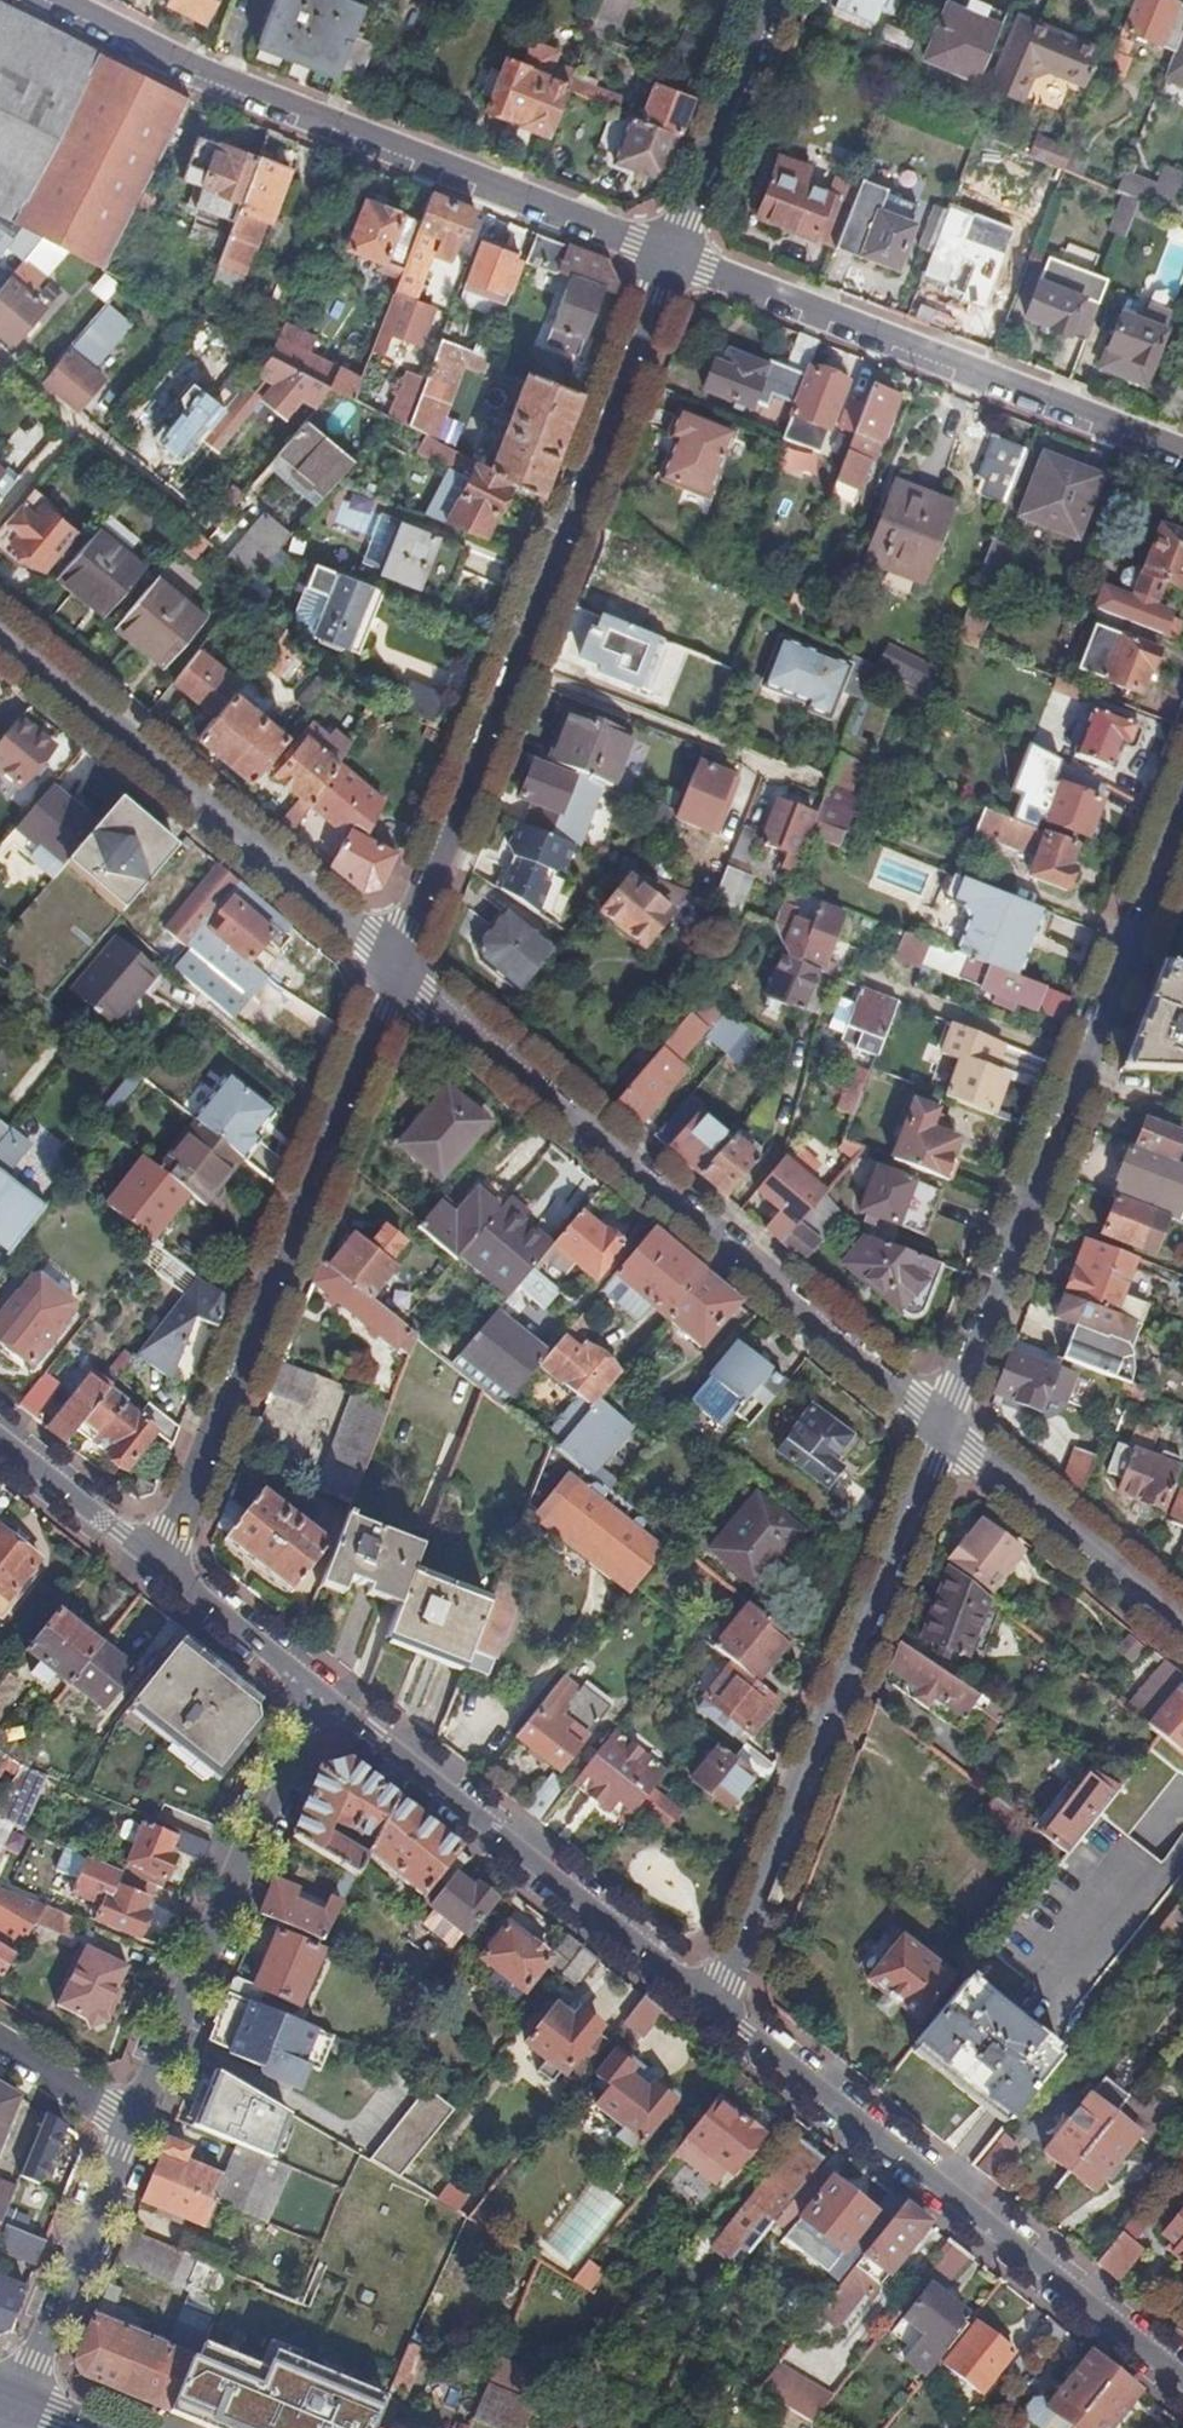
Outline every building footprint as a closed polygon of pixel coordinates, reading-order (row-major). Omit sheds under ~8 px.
[(167,4),(202,22),(213,0),(169,0),(167,4)] [(337,73),(353,31),(363,6),(348,0),(274,0),(258,43),(337,73)] [(588,33),(595,35),(603,17),(621,24),(630,0),(600,0),(588,33)] [(834,8),(874,25),(884,0),(837,0),(834,8)] [(978,85),(1002,28),(987,22),(993,8),(974,0),(972,0),(965,15),(948,9),(927,62),(978,85)] [(1167,0),(1137,0),(1124,30),(1159,45),(1160,44),(1177,51),(1182,37),(1182,7),(1167,0)] [(11,224),(97,57),(97,54),(0,4),(0,218),(11,224)] [(987,22),(1002,28),(1008,14),(993,8),(987,22)] [(1097,53),(1020,21),(993,89),(1021,100),(1033,71),(1045,68),(1084,84),(1097,53)] [(885,26),(879,43),(912,57),(919,39),(885,26)] [(353,31),(337,73),(358,80),(373,39),(353,31)] [(1177,51),(1165,79),(1182,87),(1182,37),(1177,51)] [(1131,44),(1120,39),(1107,72),(1123,79),(1131,60),(1126,57),(1131,44)] [(525,118),(552,128),(567,89),(568,85),(574,70),(561,65),(555,80),(551,93),(537,88),(542,76),(534,73),(537,66),(544,69),(549,70),(555,52),(531,42),(522,65),(504,60),(499,73),(489,70),(481,92),(490,97),(485,109),(508,119),(509,116),(524,122),(525,118)] [(97,57),(11,224),(30,234),(42,240),(104,271),(146,186),(187,103),(97,57)] [(660,80),(694,94),(701,76),(667,64),(660,80)] [(542,76),(544,69),(537,66),(534,73),(542,76)] [(555,80),(542,76),(537,88),(551,93),(555,80)] [(568,85),(567,89),(620,110),(623,99),(595,87),(592,93),(576,86),(576,88),(568,85)] [(641,119),(679,133),(691,100),(654,87),(641,119)] [(613,163),(660,182),(679,133),(641,119),(631,115),(613,163)] [(1031,158),(1065,172),(1073,154),(1039,140),(1031,158)] [(241,203),(257,160),(217,145),(202,188),(241,203)] [(287,171),(257,160),(241,203),(217,266),(243,276),(264,220),(269,222),(287,171)] [(757,218),(834,250),(836,246),(858,191),(836,183),(830,197),(799,185),(805,169),(780,160),(757,218)] [(1159,182),(1165,184),(1154,209),(1173,216),(1182,192),(1182,178),(1164,170),(1159,182)] [(1124,177),(1117,194),(1124,196),(1139,203),(1154,209),(1165,184),(1159,182),(1155,190),(1124,177)] [(153,190),(146,186),(104,271),(124,282),(127,283),(146,242),(136,236),(153,199),(150,197),(153,190)] [(858,191),(836,246),(897,271),(913,227),(898,221),(904,205),(859,188),(858,191)] [(458,205),(429,194),(418,223),(401,270),(392,293),(411,300),(428,254),(448,261),(457,237),(463,240),(474,211),(458,205)] [(1125,239),(1139,203),(1124,196),(1110,232),(1125,239)] [(401,270),(418,223),(366,202),(349,249),(401,270)] [(11,224),(0,218),(0,232),(4,234),(11,224)] [(931,255),(927,267),(953,278),(949,289),(984,303),(1001,261),(983,254),(988,243),(970,236),(966,247),(953,242),(960,226),(946,221),(943,228),(931,255)] [(919,251),(931,255),(943,228),(930,223),(919,251)] [(26,259),(42,240),(30,234),(14,252),(24,261),(26,259)] [(606,262),(536,235),(525,262),(554,275),(558,272),(570,277),(552,326),(542,321),(537,337),(577,353),(578,349),(586,352),(588,344),(581,341),(581,339),(583,338),(602,289),(617,295),(619,289),(606,262)] [(481,243),(467,280),(500,293),(514,256),(481,243)] [(26,259),(24,261),(0,291),(0,331),(15,343),(43,309),(30,298),(48,277),(26,259)] [(1050,330),(1084,343),(1108,282),(1050,260),(1027,319),(1050,328),(1050,330)] [(222,332),(243,276),(217,266),(197,320),(201,322),(222,332)] [(99,271),(87,290),(104,300),(116,282),(99,271)] [(335,334),(347,295),(332,290),(319,328),(335,334)] [(391,296),(371,351),(382,356),(390,336),(419,346),(431,311),(391,296)] [(106,304),(42,381),(78,413),(104,381),(92,371),(131,324),(106,304)] [(1170,315),(1150,307),(1143,324),(1122,315),(1100,368),(1144,385),(1170,315)] [(313,341),(283,325),(271,358),(328,388),(333,390),(352,400),(360,381),(307,354),(313,341)] [(810,374),(821,346),(800,338),(787,372),(807,380),(810,374)] [(489,359),(440,339),(424,382),(407,428),(424,437),(434,443),(464,364),(484,372),(489,359)] [(533,346),(524,372),(527,373),(563,387),(572,364),(533,346)] [(328,388),(271,358),(267,356),(226,409),(210,429),(207,431),(222,443),(270,384),(315,409),(328,388)] [(724,372),(713,368),(704,393),(751,412),(767,371),(730,356),(724,372)] [(562,437),(578,394),(563,387),(527,373),(489,472),(509,482),(539,497),(562,437)] [(846,388),(810,374),(807,380),(792,421),(828,435),(846,388)] [(407,428),(424,382),(407,376),(390,420),(407,428)] [(207,426),(210,429),(226,409),(191,380),(174,402),(184,411),(159,442),(179,459),(207,426)] [(898,402),(872,392),(865,411),(854,439),(836,486),(859,494),(870,464),(874,465),(898,402)] [(854,439),(865,411),(850,406),(839,432),(854,439)] [(733,436),(680,415),(670,441),(677,444),(661,483),(707,501),(733,436)] [(326,497),(335,485),(354,463),(306,422),(269,467),(290,484),(296,477),(312,490),(315,487),(326,497)] [(468,460),(434,443),(424,437),(416,452),(446,468),(442,476),(456,484),(468,460)] [(1007,508),(1029,452),(993,438),(976,480),(985,484),(980,497),(1007,508)] [(1037,501),(1052,461),(1043,458),(1027,498),(1037,501)] [(1101,480),(1052,461),(1037,501),(1027,498),(1019,520),(1077,543),(1101,480)] [(506,487),(509,482),(489,472),(476,465),(443,526),(482,541),(508,490),(506,487)] [(16,484),(0,469),(0,503),(16,484)] [(156,499),(137,482),(131,489),(151,506),(156,499)] [(895,511),(904,489),(897,486),(888,509),(895,511)] [(954,508),(904,489),(895,511),(888,509),(867,566),(887,573),(924,587),(954,508)] [(34,490),(0,530),(0,553),(18,568),(24,569),(32,560),(43,570),(74,534),(61,523),(60,512),(34,490)] [(269,564),(279,553),(301,526),(278,505),(228,560),(254,583),(269,564)] [(379,516),(369,544),(361,565),(381,573),(400,525),(379,516)] [(98,530),(127,554),(138,541),(108,517),(98,530)] [(400,525),(381,573),(380,576),(446,602),(466,550),(400,525)] [(98,530),(60,576),(107,615),(145,569),(127,554),(98,530)] [(1162,530),(1137,593),(1156,600),(1163,585),(1180,591),(1182,583),(1182,538),(1162,530)] [(994,543),(984,570),(1000,576),(1010,550),(994,543)] [(371,617),(380,591),(312,565),(304,589),(326,599),(311,635),(315,638),(316,642),(320,645),(337,652),(341,650),(343,649),(346,650),(361,613),(371,617)] [(882,588),(887,573),(867,566),(859,585),(875,591),(876,594),(883,591),(882,588)] [(956,643),(975,650),(1002,577),(1000,576),(984,570),(956,643)] [(156,579),(118,626),(167,666),(206,619),(156,579)] [(708,602),(710,598),(715,587),(698,579),(676,628),(673,627),(664,645),(671,648),(708,662),(712,655),(730,662),(734,651),(717,643),(731,614),(708,602)] [(725,605),(729,595),(725,592),(715,587),(710,598),(725,605)] [(611,600),(603,621),(638,635),(645,614),(611,600)] [(1161,638),(1162,638),(1169,620),(1133,606),(1125,624),(1161,638)] [(356,654),(371,617),(361,613),(346,650),(356,654)] [(1161,638),(1125,624),(1099,614),(1076,673),(1139,696),(1148,671),(1150,672),(1158,653),(1155,652),(1161,638)] [(285,631),(277,621),(263,638),(273,646),(285,631)] [(638,635),(603,621),(597,639),(590,636),(588,639),(590,640),(582,661),(602,670),(600,675),(653,695),(671,648),(664,645),(638,635)] [(273,646),(259,664),(277,678),(300,649),(285,631),(273,646)] [(216,718),(235,694),(242,685),(214,662),(221,652),(207,641),(174,683),(216,718)] [(863,701),(875,669),(852,658),(848,668),(781,643),(765,687),(809,704),(807,710),(829,718),(839,692),(863,701)] [(928,697),(935,700),(945,670),(889,650),(880,672),(928,697)] [(734,673),(738,664),(732,663),(729,670),(734,673)] [(730,686),(734,673),(729,670),(723,669),(719,681),(730,686)] [(308,712),(325,692),(331,684),(320,672),(296,702),(308,712)] [(1085,704),(1088,694),(1057,682),(1054,692),(1085,704)] [(342,703),(347,691),(331,684),(325,692),(342,703)] [(199,739),(250,782),(286,738),(254,711),(258,705),(252,700),(248,706),(235,694),(216,718),(199,739)] [(930,707),(935,700),(928,697),(925,704),(930,707)] [(873,740),(887,708),(868,700),(855,732),(873,740)] [(1139,731),(1091,713),(1074,758),(1109,772),(1119,748),(1129,751),(1134,750),(1140,736),(1139,731)] [(569,716),(551,765),(606,787),(613,790),(632,741),(569,716)] [(21,720),(0,744),(0,773),(20,790),(54,748),(21,720)] [(311,807),(337,765),(350,745),(333,731),(327,738),(309,725),(284,754),(288,759),(274,775),(301,798),(279,824),(293,835),(311,807)] [(844,834),(849,836),(864,798),(851,793),(862,764),(859,763),(841,757),(831,784),(825,799),(815,823),(844,834)] [(1086,839),(1106,788),(1047,758),(1020,825),(1042,834),(1046,823),(1086,839)] [(551,765),(546,764),(544,770),(535,766),(521,801),(533,806),(545,810),(543,817),(531,812),(524,828),(575,848),(583,850),(606,787),(551,765)] [(360,892),(379,889),(395,854),(366,834),(380,803),(337,765),(311,807),(346,836),(331,867),(360,892)] [(739,782),(699,767),(679,816),(677,823),(713,837),(728,797),(733,798),(739,782)] [(98,828),(52,788),(16,831),(62,870),(70,859),(98,828)] [(171,857),(177,849),(120,801),(114,808),(171,857)] [(814,818),(779,804),(764,845),(788,855),(782,870),(793,875),(814,818)] [(545,810),(533,806),(531,812),(543,817),(545,810)] [(128,907),(171,857),(114,808),(98,828),(70,859),(128,907)] [(677,823),(679,816),(661,808),(654,826),(673,833),(677,823)] [(1069,868),(1076,847),(1042,834),(1020,825),(984,812),(977,834),(1037,858),(1030,877),(1065,891),(1074,870),(1069,868)] [(815,823),(811,835),(840,846),(844,834),(815,823)] [(524,828),(517,825),(508,845),(512,859),(521,861),(516,873),(509,871),(500,891),(531,909),(547,872),(554,874),(566,869),(575,848),(524,828)] [(759,834),(744,828),(720,890),(715,903),(742,913),(755,880),(744,875),(740,874),(744,864),(747,866),(759,834)] [(227,897),(239,883),(218,865),(165,930),(185,947),(227,897)] [(644,949),(693,893),(655,879),(627,868),(614,884),(623,891),(603,915),(644,949)] [(957,956),(1018,980),(1043,913),(955,878),(946,901),(964,907),(970,923),(957,956)] [(715,903),(720,890),(698,880),(693,893),(715,903)] [(281,942),(293,927),(239,883),(227,897),(232,901),(218,917),(226,923),(211,941),(203,935),(174,971),(232,1020),(267,978),(261,973),(250,964),(274,936),(281,942)] [(793,910),(800,894),(789,889),(776,926),(788,960),(820,972),(831,976),(835,966),(828,963),(845,917),(823,909),(816,929),(797,922),(800,912),(793,910)] [(521,994),(556,953),(509,914),(479,949),(483,962),(521,994)] [(218,917),(203,935),(211,941),(226,923),(218,917)] [(920,971),(926,959),(931,946),(905,935),(895,961),(920,971)] [(285,945),(281,942),(274,936),(250,964),(261,973),(285,945)] [(156,974),(118,942),(75,993),(94,1009),(92,1011),(99,1017),(100,1015),(114,1025),(156,974)] [(981,990),(1061,1023),(1065,1012),(1070,1000),(1018,980),(957,956),(931,946),(926,959),(963,973),(960,981),(981,989),(981,990)] [(803,1012),(805,1009),(820,972),(788,960),(783,958),(767,997),(803,1012)] [(1160,967),(1141,1016),(1121,1069),(1182,1073),(1182,976),(1160,967)] [(805,1009),(822,1016),(837,979),(831,976),(820,972),(805,1009)] [(305,974),(290,1000),(313,1013),(327,986),(305,974)] [(878,1059),(900,1004),(862,989),(842,1041),(857,1048),(857,1049),(878,1059)] [(721,1017),(702,1002),(691,1015),(709,1030),(721,1017)] [(709,1030),(691,1015),(616,1106),(630,1118),(640,1126),(687,1071),(680,1065),(709,1030)] [(1001,1063),(1008,1047),(974,1033),(967,1049),(1001,1063)] [(947,1099),(992,1116),(1006,1080),(961,1062),(947,1099)] [(837,1110),(854,1117),(873,1074),(856,1068),(837,1110)] [(239,1157),(244,1160),(259,1141),(254,1137),(272,1113),(230,1079),(196,1122),(198,1124),(239,1157)] [(441,1180),(488,1124),(448,1091),(401,1146),(441,1180)] [(760,1138),(777,1116),(757,1101),(740,1122),(760,1138)] [(670,1125),(668,1124),(682,1136),(701,1114),(688,1103),(670,1125)] [(893,1161),(948,1183),(955,1164),(952,1154),(957,1141),(936,1133),(942,1120),(935,1117),(937,1113),(915,1105),(893,1161)] [(676,1157),(701,1178),(732,1141),(701,1114),(682,1136),(668,1124),(655,1139),(676,1157)] [(1174,1162),(1182,1137),(1182,1136),(1146,1122),(1136,1146),(1174,1162)] [(221,1173),(225,1177),(239,1157),(198,1124),(162,1169),(160,1167),(158,1170),(198,1202),(221,1173)] [(31,1142),(7,1125),(0,1135),(0,1165),(10,1172),(31,1142)] [(712,1188),(727,1200),(757,1163),(732,1141),(701,1178),(712,1188)] [(1166,1161),(1164,1166),(1127,1151),(1116,1183),(1117,1183),(1112,1199),(1114,1199),(1167,1220),(1177,1224),(1182,1210),(1182,1168),(1166,1161)] [(765,1232),(783,1247),(825,1198),(827,1194),(810,1179),(819,1168),(802,1153),(764,1196),(782,1211),(765,1232)] [(111,1211),(150,1241),(160,1249),(198,1202),(158,1170),(149,1163),(111,1211)] [(943,1196),(877,1170),(860,1212),(926,1239),(943,1196)] [(198,1202),(205,1206),(226,1178),(225,1177),(221,1173),(198,1202)] [(10,1254),(44,1210),(0,1176),(0,1246),(10,1254)] [(553,1183),(546,1202),(565,1209),(572,1189),(553,1183)] [(439,1205),(422,1226),(420,1229),(457,1261),(462,1254),(509,1200),(492,1185),(481,1198),(477,1194),(455,1219),(439,1205)] [(616,1202),(602,1189),(548,1254),(532,1272),(560,1295),(581,1270),(595,1282),(624,1249),(606,1233),(604,1235),(594,1227),(616,1202)] [(783,1247),(803,1265),(843,1217),(825,1198),(783,1247)] [(1167,1220),(1114,1199),(1101,1235),(1152,1254),(1167,1220)] [(509,1200),(462,1254),(510,1297),(518,1288),(532,1272),(548,1254),(519,1230),(529,1218),(509,1200)] [(653,1233),(602,1294),(639,1325),(652,1310),(666,1323),(667,1320),(704,1277),(684,1259),(653,1233)] [(923,1313),(941,1267),(865,1238),(842,1265),(896,1311),(907,1320),(914,1320),(919,1319),(923,1313)] [(355,1240),(331,1270),(371,1302),(395,1272),(355,1240)] [(150,1241),(142,1252),(190,1290),(197,1280),(199,1279),(160,1249),(150,1241)] [(1136,1261),(1085,1241),(1063,1296),(1139,1327),(1140,1327),(1147,1308),(1122,1298),(1136,1261)] [(322,1265),(314,1288),(338,1306),(336,1309),(342,1314),(345,1312),(396,1353),(400,1349),(410,1358),(417,1339),(401,1327),(371,1302),(331,1270),(322,1265)] [(532,1272),(518,1288),(547,1311),(560,1295),(532,1272)] [(728,1297),(704,1277),(667,1320),(701,1350),(738,1305),(728,1297)] [(39,1278),(33,1278),(19,1296),(17,1295),(0,1317),(0,1343),(31,1367),(61,1329),(60,1328),(72,1311),(72,1304),(39,1278)] [(197,1280),(190,1290),(144,1346),(136,1356),(174,1381),(197,1321),(219,1328),(231,1298),(197,1280)] [(1139,1327),(1063,1296),(1054,1320),(1074,1328),(1062,1361),(1122,1385),(1129,1387),(1131,1379),(1132,1372),(1132,1363),(1129,1355),(1124,1347),(1135,1338),(1139,1327)] [(496,1315),(461,1356),(514,1400),(541,1367),(548,1359),(496,1315)] [(548,1359),(541,1367),(579,1400),(592,1410),(599,1401),(619,1377),(585,1347),(574,1340),(588,1322),(582,1318),(548,1359)] [(90,1344),(79,1336),(67,1351),(77,1360),(90,1344)] [(125,1353),(133,1359),(136,1356),(144,1346),(136,1340),(125,1353)] [(750,1427),(785,1386),(738,1346),(703,1389),(750,1427)] [(110,1372),(118,1379),(133,1359),(125,1353),(110,1372)] [(1055,1372),(1010,1355),(995,1396),(1039,1413),(1055,1372)] [(461,1356),(452,1367),(484,1392),(506,1409),(514,1400),(461,1356)] [(283,1365),(271,1394),(307,1408),(319,1378),(283,1365)] [(90,1376),(46,1431),(64,1446),(77,1431),(107,1392),(113,1385),(91,1368),(87,1373),(90,1376)] [(1129,1387),(1122,1385),(1118,1394),(1143,1403),(1146,1394),(1129,1387)] [(36,1386),(18,1408),(35,1423),(56,1394),(46,1386),(42,1391),(36,1386)] [(107,1392),(77,1431),(110,1457),(111,1464),(118,1470),(123,1468),(127,1471),(156,1435),(172,1448),(179,1429),(149,1404),(140,1416),(144,1420),(143,1422),(107,1392)] [(392,1406),(355,1392),(317,1493),(352,1508),(392,1406)] [(579,1400),(546,1442),(552,1447),(558,1451),(592,1410),(579,1400)] [(599,1401),(592,1410),(558,1451),(592,1478),(601,1466),(607,1471),(613,1464),(608,1459),(632,1428),(599,1401)] [(849,1438),(811,1410),(779,1454),(825,1487),(838,1469),(831,1463),(849,1438)] [(662,1534),(610,1493),(609,1491),(604,1488),(592,1478),(558,1451),(552,1447),(529,1506),(637,1588),(673,1543),(662,1534)] [(1079,1496),(1094,1458),(1074,1450),(1061,1482),(1079,1496)] [(1120,1494),(1162,1511),(1178,1470),(1127,1451),(1120,1468),(1128,1472),(1120,1494)] [(137,1482),(127,1495),(133,1500),(154,1495),(156,1488),(137,1482)] [(604,1488),(609,1491),(613,1486),(610,1482),(604,1488)] [(1180,1490),(1166,1525),(1182,1533),(1182,1491),(1180,1490)] [(230,1500),(220,1528),(230,1536),(226,1542),(292,1595),(327,1551),(326,1542),(263,1493),(247,1514),(230,1500)] [(802,1533),(756,1494),(714,1545),(756,1581),(774,1559),(779,1562),(802,1533)] [(324,1581),(348,1590),(351,1582),(371,1591),(403,1603),(415,1573),(423,1550),(353,1522),(355,1519),(349,1516),(324,1581)] [(963,1542),(948,1561),(991,1594),(1021,1553),(980,1522),(964,1543),(963,1542)] [(1,1620),(35,1578),(28,1572),(37,1559),(0,1530),(0,1619),(1,1620)] [(989,1600),(949,1568),(922,1641),(940,1649),(937,1658),(946,1662),(950,1653),(965,1659),(989,1600)] [(401,1611),(389,1641),(466,1671),(491,1607),(472,1599),(473,1595),(432,1579),(430,1584),(419,1579),(421,1575),(415,1573),(403,1603),(401,1611)] [(324,1581),(322,1587),(345,1596),(348,1590),(324,1581)] [(491,1607),(466,1671),(488,1679),(519,1597),(497,1589),(491,1607)] [(369,1597),(401,1611),(403,1603),(371,1591),(369,1597)] [(786,1633),(746,1601),(710,1647),(733,1665),(750,1679),(786,1633)] [(57,1609),(25,1651),(39,1662),(31,1672),(41,1681),(45,1676),(49,1679),(53,1673),(68,1686),(72,1681),(100,1645),(57,1609)] [(132,1670),(100,1645),(72,1681),(103,1706),(132,1670)] [(177,1645),(127,1708),(133,1711),(137,1705),(217,1770),(255,1718),(257,1705),(177,1645)] [(977,1698),(898,1647),(892,1662),(889,1671),(919,1691),(911,1702),(927,1713),(935,1701),(963,1720),(977,1698)] [(750,1736),(778,1700),(750,1679),(733,1665),(705,1700),(750,1736)] [(1130,1715),(1145,1726),(1176,1688),(1182,1679),(1182,1678),(1170,1667),(1130,1715)] [(564,1681),(518,1740),(560,1773),(610,1710),(584,1688),(579,1694),(564,1681)] [(674,1697),(655,1681),(647,1691),(667,1706),(674,1697)] [(1145,1726),(1159,1738),(1182,1756),(1182,1694),(1176,1688),(1145,1726)] [(49,1732),(38,1724),(19,1747),(11,1758),(21,1765),(33,1770),(40,1760),(33,1754),(49,1732)] [(19,1747),(0,1732),(0,1750),(11,1758),(19,1747)] [(639,1810),(653,1792),(667,1774),(640,1753),(634,1760),(626,1754),(632,1746),(615,1732),(574,1784),(592,1799),(597,1792),(605,1799),(600,1805),(626,1826),(639,1810)] [(767,1786),(774,1767),(746,1746),(734,1760),(753,1775),(767,1786)] [(753,1775),(734,1760),(720,1749),(693,1783),(726,1810),(753,1775)] [(21,1765),(11,1758),(0,1750),(0,1798),(21,1765)] [(358,1877),(361,1872),(365,1862),(370,1853),(397,1799),(348,1761),(321,1771),(293,1838),(358,1877)] [(11,1826),(21,1831),(44,1775),(33,1770),(21,1765),(0,1798),(0,1822),(11,1826)] [(1065,1857),(1117,1790),(1092,1774),(1052,1823),(1047,1819),(1034,1833),(1065,1857)] [(553,1776),(525,1811),(542,1824),(570,1789),(553,1776)] [(639,1810),(666,1831),(680,1814),(653,1792),(639,1810)] [(422,1895),(459,1849),(427,1824),(397,1799),(370,1853),(422,1895)] [(1013,1816),(992,1800),(981,1816),(1001,1832),(1013,1816)] [(11,1826),(0,1822),(0,1848),(11,1826)] [(125,1873),(154,1885),(163,1889),(175,1858),(200,1868),(211,1843),(163,1823),(159,1832),(145,1826),(125,1873)] [(1053,1872),(1065,1857),(1034,1833),(1027,1842),(1037,1850),(1033,1856),(1053,1872)] [(458,1875),(472,1859),(459,1849),(422,1895),(419,1898),(469,1936),(497,1898),(479,1883),(475,1890),(458,1875)] [(125,1873),(86,1857),(72,1892),(101,1905),(95,1919),(140,1938),(150,1914),(144,1911),(154,1885),(125,1873)] [(361,1872),(382,1889),(388,1883),(365,1862),(361,1872)] [(261,1913),(324,1941),(343,1905),(334,1899),(326,1915),(294,1901),(298,1890),(275,1880),(261,1913)] [(0,1888),(0,1976),(2,1977),(36,1923),(46,1907),(0,1888)] [(79,1920),(46,1907),(36,1923),(72,1937),(79,1920)] [(1176,1911),(1160,1932),(1174,1943),(1182,1932),(1182,1918),(1176,1911)] [(560,1976),(583,1947),(567,1934),(549,1957),(509,1925),(484,1956),(524,1990),(546,1964),(560,1976)] [(256,1986),(235,1976),(228,1992),(292,2020),(297,2004),(301,2006),(323,1952),(278,1933),(256,1986)] [(950,1979),(902,1939),(867,1981),(916,2021),(950,1979)] [(128,1966),(86,1948),(58,2006),(86,2019),(89,2031),(109,2023),(106,2014),(128,1966)] [(969,1978),(973,1972),(964,1965),(960,1971),(969,1978)] [(969,1978),(915,2046),(1009,2121),(1058,2059),(1037,2041),(1038,2040),(987,2000),(986,2002),(969,1987),(973,1982),(969,1978)] [(292,2020),(228,1992),(217,2019),(208,2042),(229,2052),(228,2055),(259,2068),(262,2077),(274,2082),(284,2058),(302,2066),(319,2073),(334,2038),(292,2020)] [(637,2041),(662,2010),(645,1997),(622,2027),(637,2041)] [(577,2083),(609,2043),(597,2032),(601,2028),(580,2011),(573,2021),(557,2007),(528,2043),(548,2060),(539,2072),(552,2083),(561,2071),(569,2077),(565,2082),(568,2085),(572,2080),(577,2083)] [(538,2014),(534,2010),(528,2017),(532,2021),(538,2014)] [(617,2049),(613,2054),(634,2071),(629,2077),(648,2092),(653,2085),(675,2104),(679,2099),(617,2049)] [(634,2071),(613,2054),(596,2077),(611,2089),(597,2107),(624,2128),(617,2137),(634,2151),(639,2144),(642,2145),(643,2143),(644,2144),(675,2104),(653,2085),(648,2092),(629,2077),(634,2071)] [(203,2059),(177,2120),(239,2147),(270,2160),(289,2111),(203,2059)] [(1069,2174),(1128,2099),(1104,2080),(1045,2155),(1069,2174)] [(17,2097),(0,2086),(0,2144),(13,2112),(17,2097)] [(417,2102),(445,2124),(456,2111),(452,2108),(446,2103),(427,2088),(417,2102)] [(452,2095),(446,2103),(452,2108),(458,2099),(452,2095)] [(1142,2111),(1128,2099),(1069,2174),(1093,2193),(1136,2138),(1146,2146),(1169,2116),(1151,2102),(1142,2111)] [(371,2160),(403,2179),(445,2124),(417,2102),(371,2160)] [(737,2118),(717,2102),(676,2153),(717,2185),(729,2170),(732,2172),(761,2136),(738,2117),(737,2118)] [(64,2126),(46,2115),(31,2150),(50,2159),(64,2126)] [(191,2149),(168,2139),(164,2149),(153,2177),(215,2203),(268,2224),(292,2169),(270,2160),(239,2147),(225,2179),(192,2166),(196,2153),(190,2150),(191,2149)] [(818,2169),(824,2160),(799,2140),(726,2234),(751,2254),(786,2209),(818,2169)] [(997,2144),(977,2170),(990,2181),(1010,2154),(997,2144)] [(801,2221),(833,2180),(818,2169),(786,2209),(801,2221)] [(215,2203),(153,2177),(143,2202),(164,2210),(160,2218),(181,2227),(184,2219),(205,2228),(215,2203)] [(578,2268),(626,2206),(592,2178),(544,2240),(578,2268)] [(862,2262),(864,2258),(886,2231),(873,2219),(876,2214),(833,2180),(801,2221),(785,2241),(828,2275),(840,2260),(853,2272),(862,2262)] [(16,2190),(0,2183),(0,2224),(2,2224),(16,2190)] [(438,2200),(460,2213),(470,2199),(449,2184),(438,2200)] [(886,2231),(907,2205),(893,2193),(876,2214),(873,2219),(886,2231)] [(1057,2200),(1057,2222),(1096,2222),(1096,2199),(1057,2200)] [(889,2278),(931,2225),(907,2205),(886,2231),(864,2258),(888,2277),(889,2278)] [(47,2243),(57,2217),(38,2208),(27,2236),(47,2243)] [(1182,2266),(1182,2212),(1162,2237),(1177,2250),(1172,2257),(1182,2266)] [(47,2243),(27,2236),(5,2226),(0,2239),(0,2249),(38,2265),(47,2243)] [(180,2254),(130,2232),(118,2259),(187,2290),(199,2262),(180,2254)] [(1096,2265),(1116,2282),(1141,2250),(1121,2234),(1096,2265)] [(186,2239),(180,2254),(199,2262),(221,2271),(227,2256),(186,2239)] [(951,2284),(973,2258),(956,2245),(934,2271),(951,2284)] [(878,2290),(888,2277),(864,2258),(862,2262),(868,2267),(860,2277),(868,2283),(878,2290)] [(828,2275),(842,2286),(853,2272),(840,2260),(828,2275)] [(575,2282),(586,2288),(600,2270),(590,2262),(575,2282)] [(837,2322),(868,2283),(860,2277),(868,2267),(862,2262),(853,2272),(842,2286),(822,2310),(837,2322)] [(10,2332),(28,2289),(0,2278),(0,2336),(10,2332)] [(124,2293),(107,2285),(76,2362),(83,2377),(170,2413),(193,2358),(129,2331),(134,2317),(117,2310),(124,2293)] [(928,2379),(969,2327),(964,2322),(968,2316),(931,2287),(905,2321),(926,2337),(906,2361),(928,2379)] [(196,2351),(202,2353),(219,2310),(221,2304),(195,2292),(174,2342),(196,2351)] [(433,2323),(421,2318),(410,2345),(421,2350),(433,2323)] [(982,2394),(1015,2355),(979,2325),(946,2366),(982,2394)] [(421,2350),(410,2345),(393,2386),(409,2393),(426,2353),(421,2350)] [(387,2400),(257,2347),(247,2370),(202,2353),(196,2351),(193,2358),(170,2413),(207,2427),(375,2427),(387,2400)] [(1117,2373),(1094,2354),(1053,2404),(1048,2398),(1035,2400),(1027,2410),(1028,2423),(1034,2427),(1073,2427),(1117,2373)] [(813,2424),(833,2399),(779,2366),(758,2391),(789,2411),(813,2424)] [(1141,2392),(1117,2373),(1073,2427),(1074,2427),(1112,2427),(1141,2392)] [(490,2383),(474,2420),(493,2427),(527,2427),(537,2405),(490,2383)] [(375,2427),(390,2427),(399,2405),(387,2400),(375,2427)]
